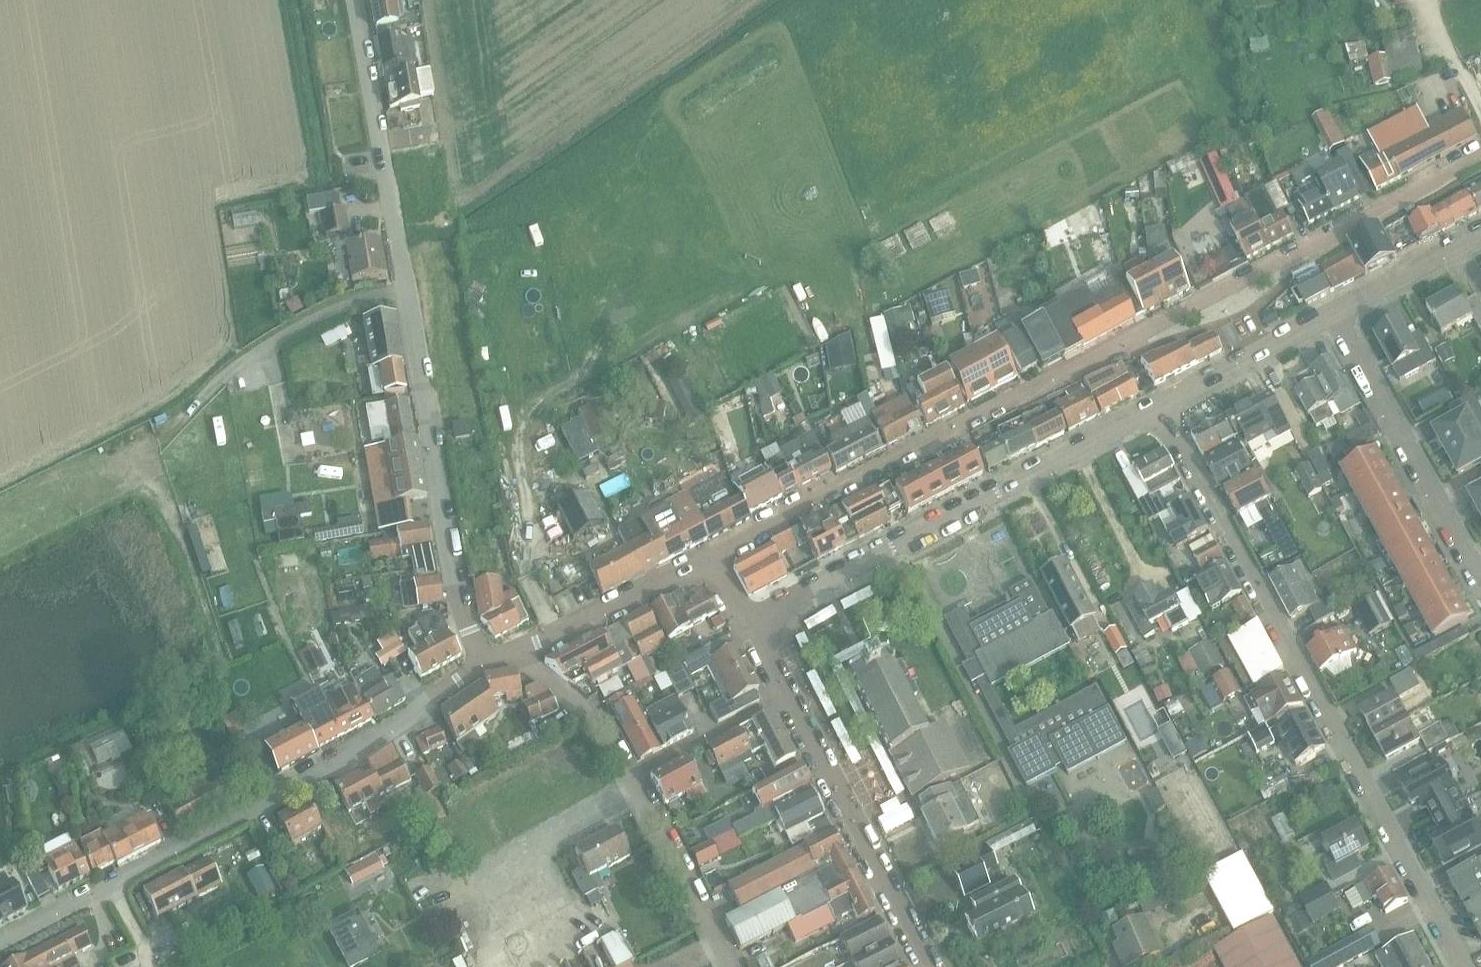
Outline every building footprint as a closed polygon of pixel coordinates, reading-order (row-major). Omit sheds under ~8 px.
[(404,13),(402,0),(368,0),(373,28),(374,32),(375,32),(404,27),(403,22),(395,23),(394,15),(404,13)] [(375,36),(383,80),(411,75),(410,65),(415,64),(411,40),(401,41),(400,32),(397,32),(375,36)] [(443,64),(430,67),(436,94),(449,92),(443,64)] [(423,73),(411,75),(383,80),(388,107),(398,105),(399,110),(417,107),(416,100),(433,96),(429,72),(423,73)] [(1359,158),(1376,190),(1477,138),(1462,110),(1433,124),(1423,106),(1368,134),(1376,150),(1359,158)] [(1328,111),(1313,119),(1318,130),(1333,122),(1328,111)] [(411,136),(433,132),(432,121),(409,124),(411,136)] [(1239,131),(1247,144),(1255,139),(1247,126),(1239,131)] [(1216,154),(1199,162),(1211,187),(1227,179),(1216,154)] [(1325,172),(1315,178),(1333,211),(1359,198),(1341,164),(1325,172)] [(1333,211),(1315,178),(1309,167),(1298,173),(1305,187),(1297,191),(1303,202),(1298,204),(1309,224),(1333,211)] [(1153,174),(1154,190),(1165,189),(1164,173),(1153,174)] [(1463,185),(1466,191),(1478,213),(1480,211),(1480,176),(1463,185)] [(1138,204),(1137,181),(1124,187),(1125,205),(1138,204)] [(1235,238),(1246,258),(1270,246),(1293,234),(1283,215),(1278,217),(1264,189),(1245,199),(1226,209),(1240,236),(1235,238)] [(1406,218),(1394,225),(1408,250),(1478,213),(1466,191),(1408,222),(1406,218)] [(321,212),(325,236),(347,232),(343,208),(321,212)] [(1379,225),(1349,241),(1352,247),(1366,273),(1396,257),(1408,250),(1394,225),(1382,231),(1379,225)] [(344,246),(351,281),(385,275),(379,240),(344,246)] [(1159,264),(1149,270),(1166,301),(1189,289),(1179,270),(1178,270),(1165,246),(1153,252),(1159,264)] [(1205,247),(1196,251),(1200,259),(1209,254),(1205,247)] [(1319,264),(1316,267),(1331,292),(1366,273),(1352,247),(1319,264)] [(1146,248),(1138,249),(1139,257),(1147,257),(1146,248)] [(1204,261),(1211,274),(1230,264),(1223,251),(1204,261)] [(1297,288),(1291,291),(1299,306),(1304,303),(1306,306),(1331,292),(1316,267),(1299,281),(1299,282),(1295,285),(1297,288)] [(1039,311),(1041,316),(1063,356),(1142,314),(1125,281),(1118,268),(1106,274),(1058,300),(1057,301),(1039,311)] [(1149,269),(1125,281),(1142,314),(1166,301),(1149,270),(1149,269)] [(958,275),(962,288),(969,286),(973,279),(971,271),(960,274),(958,275)] [(946,287),(922,294),(929,315),(953,308),(946,287)] [(1440,334),(1471,318),(1480,337),(1480,308),(1475,297),(1463,303),(1457,291),(1426,307),(1440,334)] [(295,298),(284,304),(290,315),(301,309),(295,298)] [(906,304),(882,312),(890,337),(906,331),(903,323),(911,320),(906,304)] [(1273,308),(1262,314),(1268,325),(1279,319),(1273,308)] [(401,364),(403,364),(395,314),(363,320),(371,367),(367,368),(372,396),(405,390),(401,364)] [(1063,356),(1041,316),(1025,324),(1023,320),(1021,316),(1017,317),(1015,314),(1011,316),(994,325),(1019,372),(1037,362),(1039,368),(1063,356)] [(882,316),(868,320),(875,345),(881,370),(895,366),(889,341),(882,316)] [(1400,322),(1375,336),(1392,365),(1393,368),(1400,381),(1423,368),(1436,362),(1422,337),(1411,343),(1400,322)] [(342,324),(330,331),(337,343),(348,337),(348,335),(351,334),(345,323),(342,325),(342,324)] [(848,332),(825,344),(826,346),(829,364),(853,360),(850,342),(848,332)] [(1140,360),(1153,386),(1221,351),(1213,335),(1195,341),(1185,346),(1184,344),(1149,355),(1140,360)] [(996,337),(973,350),(993,388),(1016,376),(1006,356),(996,337)] [(1447,343),(1436,349),(1444,363),(1455,357),(1447,343)] [(973,350),(947,364),(967,401),(993,388),(973,350)] [(494,351),(484,354),(489,372),(499,369),(494,351)] [(814,353),(802,358),(806,366),(817,361),(814,353)] [(1329,361),(1309,372),(1327,405),(1334,402),(1340,413),(1359,403),(1352,389),(1346,392),(1329,361)] [(1137,395),(1131,384),(1137,381),(1131,368),(1124,371),(1121,365),(1099,371),(1083,380),(1101,414),(1137,395)] [(916,385),(906,390),(917,410),(925,427),(964,406),(945,370),(916,385)] [(1327,405),(1309,372),(1294,380),(1300,391),(1296,394),(1309,417),(1310,416),(1315,427),(1334,418),(1327,405)] [(772,376),(761,381),(769,397),(780,392),(772,376)] [(1067,397),(1053,404),(1067,431),(1067,432),(1098,416),(1083,389),(1080,383),(1064,391),(1067,397)] [(754,387),(744,389),(746,396),(755,394),(754,387)] [(905,397),(870,415),(886,446),(921,428),(907,400),(903,392),(902,392),(905,397)] [(1434,431),(1446,452),(1480,433),(1480,410),(1473,395),(1449,408),(1455,419),(1434,431)] [(1278,440),(1291,433),(1271,396),(1260,402),(1259,400),(1227,416),(1237,437),(1241,435),(1247,446),(1263,437),(1267,445),(1278,440)] [(365,407),(369,431),(381,429),(384,446),(364,449),(378,529),(412,523),(408,500),(427,496),(417,439),(385,445),(384,440),(412,435),(407,400),(365,407)] [(645,420),(663,422),(665,403),(647,401),(645,420)] [(795,402),(790,405),(796,417),(800,415),(801,415),(795,402)] [(836,448),(825,453),(835,474),(881,449),(866,420),(858,405),(839,415),(847,430),(831,438),(836,448)] [(332,429),(328,420),(336,417),(333,406),(314,413),(315,418),(300,424),(308,446),(331,437),(329,431),(332,429)] [(1023,417),(1022,417),(1036,446),(1063,434),(1053,414),(1048,417),(1043,406),(1022,416),(1023,417)] [(299,408),(287,410),(289,422),(297,421),(300,416),(299,408)] [(796,417),(791,420),(795,427),(804,423),(800,415),(796,417)] [(996,430),(1001,440),(1011,458),(1036,446),(1022,417),(996,430)] [(580,418),(561,428),(578,463),(598,453),(580,418)] [(1221,492),(1223,490),(1253,476),(1223,419),(1191,436),(1221,492)] [(455,437),(455,438),(469,436),(467,424),(453,426),(455,437)] [(1373,424),(1346,438),(1352,450),(1378,435),(1379,435),(1373,424)] [(1458,474),(1479,463),(1480,466),(1480,433),(1446,452),(1458,474)] [(797,444),(778,454),(779,455),(780,458),(797,488),(830,471),(810,434),(797,441),(795,441),(797,444)] [(1352,450),(1346,438),(1345,437),(1326,447),(1333,460),(1352,450)] [(1011,458),(1001,440),(978,451),(987,470),(1011,458)] [(967,447),(949,457),(963,484),(982,474),(968,449),(967,447)] [(1149,521),(1149,520),(1168,511),(1165,506),(1160,497),(1159,494),(1181,482),(1163,450),(1133,466),(1136,472),(1133,474),(1135,478),(1138,477),(1148,495),(1144,497),(1138,500),(1149,521)] [(1308,456),(1320,477),(1330,472),(1319,450),(1308,456)] [(1343,469),(1354,490),(1387,472),(1375,452),(1343,469)] [(615,454),(603,460),(609,471),(620,466),(615,454)] [(949,457),(930,467),(944,493),(963,484),(949,457)] [(780,458),(763,467),(765,470),(779,497),(797,488),(780,458)] [(595,464),(581,470),(585,479),(599,472),(595,464)] [(1310,497),(1320,514),(1331,508),(1310,465),(1307,467),(1295,473),(1308,498),(1310,497)] [(930,467),(912,476),(926,503),(944,493),(930,467)] [(732,488),(737,498),(747,514),(779,497),(765,470),(753,477),(732,488)] [(1262,471),(1257,474),(1262,485),(1270,499),(1275,497),(1262,471)] [(1354,490),(1366,511),(1398,494),(1387,472),(1354,490)] [(1253,476),(1223,490),(1238,517),(1256,507),(1263,521),(1270,533),(1283,526),(1276,514),(1269,500),(1270,499),(1262,485),(1257,474),(1253,476)] [(1319,479),(1323,487),(1333,481),(1329,474),(1319,479)] [(647,536),(587,568),(602,595),(749,518),(747,514),(737,498),(733,500),(720,475),(683,494),(661,506),(659,503),(655,503),(649,506),(647,509),(649,512),(638,518),(647,536)] [(912,476),(891,487),(900,506),(903,504),(907,513),(926,503),(912,476)] [(841,504),(847,515),(849,519),(878,504),(884,514),(900,506),(891,487),(889,484),(877,490),(875,487),(841,504)] [(479,485),(475,500),(488,504),(492,489),(479,485)] [(1470,495),(1480,515),(1480,489),(1470,495)] [(601,524),(595,510),(600,507),(595,499),(590,502),(585,492),(556,507),(572,539),(601,524)] [(1187,494),(1165,506),(1168,511),(1190,499),(1187,494)] [(1366,511),(1377,532),(1409,515),(1398,494),(1366,511)] [(1331,501),(1337,512),(1344,508),(1339,497),(1331,501)] [(1149,520),(1149,521),(1159,516),(1176,547),(1207,530),(1190,499),(1168,511),(1149,520)] [(308,504),(261,513),(263,524),(274,522),(276,533),(278,545),(303,541),(299,517),(310,515),(308,504)] [(878,504),(849,519),(859,538),(889,523),(884,514),(878,504)] [(837,506),(775,539),(776,542),(782,554),(806,541),(817,560),(859,538),(849,519),(847,515),(843,517),(837,506)] [(1409,515),(1377,532),(1389,553),(1421,536),(1409,515)] [(274,522),(263,524),(265,535),(276,533),(274,522)] [(361,523),(333,529),(335,540),(363,535),(361,523)] [(428,524),(396,530),(400,553),(402,560),(410,558),(414,583),(436,580),(430,543),(431,543),(428,524)] [(196,526),(187,528),(202,574),(210,571),(196,526)] [(371,558),(400,553),(396,530),(381,532),(383,539),(368,542),(371,558)] [(1389,554),(1401,574),(1432,557),(1421,536),(1389,554)] [(776,542),(775,539),(771,541),(772,544),(751,555),(735,564),(734,569),(748,596),(768,586),(787,576),(777,556),(782,554),(776,542)] [(1291,540),(1278,547),(1279,550),(1285,561),(1286,563),(1299,556),(1291,540)] [(1202,570),(1222,559),(1214,544),(1194,556),(1202,570)] [(1279,550),(1262,560),(1268,570),(1285,561),(1279,550)] [(1401,574),(1412,595),(1443,578),(1432,557),(1401,574)] [(1224,562),(1194,579),(1203,596),(1211,610),(1222,604),(1241,593),(1224,562)] [(1043,576),(1078,640),(1099,629),(1065,564),(1043,576)] [(1297,564),(1269,580),(1290,620),(1318,604),(1297,564)] [(1193,566),(1180,573),(1184,582),(1197,575),(1193,566)] [(1376,576),(1381,586),(1392,581),(1387,570),(1376,576)] [(473,582),(480,620),(494,638),(528,621),(513,591),(501,597),(497,578),(473,582)] [(1443,578),(1412,595),(1424,617),(1456,599),(1446,580),(1445,581),(1443,578)] [(414,583),(413,583),(417,607),(441,603),(437,580),(436,580),(414,583)] [(948,620),(969,662),(963,665),(972,683),(977,681),(1012,750),(1008,752),(1026,787),(1056,771),(1053,765),(1060,762),(1067,775),(1127,744),(1109,708),(1107,709),(1096,687),(1014,729),(1003,708),(993,687),(1070,647),(1053,614),(1049,616),(1031,580),(1009,592),(1016,605),(972,628),(964,612),(948,620)] [(682,590),(673,595),(690,627),(717,612),(707,594),(698,588),(685,594),(682,590)] [(1136,603),(1127,608),(1143,638),(1153,633),(1149,625),(1163,618),(1171,632),(1187,624),(1171,594),(1159,600),(1152,588),(1134,598),(1136,603)] [(1353,606),(1369,636),(1391,624),(1376,594),(1353,606)] [(690,627),(673,595),(649,607),(667,640),(690,627)] [(1232,604),(1246,630),(1257,624),(1243,598),(1232,604)] [(1456,599),(1424,617),(1435,638),(1468,620),(1456,599)] [(1395,610),(1400,620),(1408,616),(1402,606),(1395,610)] [(369,608),(332,615),(334,626),(371,619),(369,608)] [(616,648),(656,627),(646,609),(605,631),(614,649),(616,648)] [(406,656),(420,679),(460,655),(436,614),(418,625),(419,627),(407,634),(416,650),(406,656)] [(720,616),(710,621),(715,630),(724,625),(720,616)] [(1257,624),(1246,630),(1219,645),(1231,667),(1232,666),(1246,691),(1283,671),(1257,624)] [(1405,629),(1410,639),(1418,635),(1412,625),(1405,629)] [(666,646),(656,627),(616,648),(626,667),(634,684),(658,672),(650,658),(647,660),(645,657),(666,646)] [(1413,654),(1418,662),(1469,636),(1465,627),(1413,654)] [(1114,629),(1103,635),(1114,655),(1125,650),(1114,629)] [(1342,660),(1357,652),(1344,629),(1308,648),(1320,672),(1340,661),(1341,663),(1343,662),(1342,660)] [(602,633),(573,647),(581,666),(611,651),(602,633)] [(707,668),(715,684),(747,668),(736,646),(731,648),(725,638),(680,661),(689,678),(707,668)] [(1200,648),(1189,653),(1192,659),(1201,677),(1224,665),(1215,647),(1212,641),(1200,648)] [(400,644),(376,658),(380,665),(405,651),(400,644)] [(298,652),(309,674),(324,668),(313,645),(298,652)] [(1131,653),(1141,670),(1153,663),(1144,646),(1131,653)] [(576,681),(586,676),(581,666),(573,647),(544,662),(563,677),(568,680),(571,677),(576,681)] [(581,666),(586,676),(589,682),(586,684),(588,687),(621,670),(626,667),(616,648),(614,649),(611,651),(581,666)] [(859,667),(848,673),(889,754),(911,797),(915,795),(965,770),(943,726),(925,735),(907,699),(916,694),(907,675),(899,660),(889,665),(884,655),(873,661),(872,659),(858,666),(859,667)] [(664,670),(677,698),(693,690),(680,662),(664,670)] [(353,681),(357,688),(374,717),(404,699),(390,676),(382,681),(374,668),(361,676),(357,668),(349,673),(353,681)] [(747,668),(715,684),(723,700),(708,707),(717,724),(759,702),(753,691),(758,689),(747,668)] [(505,700),(521,698),(516,670),(483,676),(484,680),(440,710),(456,743),(461,749),(485,733),(479,726),(495,715),(489,698),(504,695),(505,700)] [(1390,681),(1399,700),(1420,689),(1410,670),(1390,681)] [(1230,672),(1211,682),(1223,706),(1243,695),(1230,672)] [(1245,700),(1252,713),(1259,709),(1267,723),(1301,704),(1286,677),(1267,687),(1267,688),(1245,700)] [(522,702),(530,722),(557,710),(548,691),(537,682),(524,688),(529,700),(522,702)] [(1168,684),(1155,689),(1159,701),(1173,696),(1168,684)] [(632,686),(609,697),(611,702),(610,702),(625,731),(640,760),(659,750),(663,748),(645,712),(632,686)] [(315,688),(290,701),(303,726),(316,748),(340,735),(325,706),(315,688)] [(357,688),(325,706),(340,735),(374,717),(357,688)] [(1360,711),(1373,736),(1405,718),(1392,694),(1360,711)] [(645,712),(663,748),(692,732),(679,707),(674,697),(672,697),(645,712)] [(770,713),(730,734),(740,754),(732,758),(737,766),(752,758),(750,754),(763,747),(774,769),(794,758),(770,713)] [(1306,713),(1276,729),(1295,765),(1325,748),(1306,713)] [(571,715),(563,718),(566,726),(574,723),(571,715)] [(1405,718),(1373,736),(1386,760),(1418,742),(1405,718)] [(1403,764),(1404,764),(1448,740),(1439,724),(1418,735),(1427,751),(1403,764)] [(316,748),(303,726),(265,747),(278,772),(317,752),(316,748)] [(415,738),(422,755),(446,745),(439,728),(415,738)] [(1201,728),(1190,733),(1197,747),(1208,742),(1201,728)] [(1248,737),(1257,753),(1274,744),(1265,728),(1248,737)] [(123,731),(90,747),(96,759),(129,744),(123,731)] [(740,754),(730,734),(706,747),(717,768),(721,774),(736,766),(737,766),(732,758),(740,754)] [(539,782),(551,776),(564,801),(591,787),(571,747),(557,754),(549,740),(525,753),(539,782)] [(1179,740),(1165,747),(1172,760),(1186,753),(1179,740)] [(365,762),(368,768),(333,786),(347,814),(365,804),(370,814),(381,808),(376,798),(410,780),(391,744),(365,762)] [(1211,792),(1225,784),(1211,756),(1196,764),(1211,792)] [(459,759),(447,766),(455,780),(467,773),(459,759)] [(706,796),(700,786),(685,759),(649,778),(664,805),(685,794),(690,804),(706,796)] [(1442,761),(1400,784),(1412,805),(1418,802),(1422,809),(1428,806),(1434,817),(1459,804),(1453,792),(1458,790),(1455,785),(1459,783),(1457,779),(1453,781),(1442,761)] [(798,766),(751,790),(761,809),(755,812),(757,815),(763,812),(764,815),(795,799),(794,798),(810,790),(798,765),(798,766)] [(420,788),(413,791),(431,824),(444,817),(433,796),(440,792),(428,769),(414,776),(420,788)] [(758,770),(750,775),(756,786),(764,782),(758,770)] [(1263,785),(1269,798),(1291,786),(1284,774),(1263,785)] [(919,802),(925,814),(921,816),(936,844),(963,830),(979,822),(958,782),(919,802)] [(12,786),(5,788),(9,804),(15,802),(12,786)] [(748,820),(733,827),(735,831),(740,840),(778,820),(779,821),(775,824),(779,832),(784,830),(785,832),(792,846),(810,837),(806,830),(809,829),(806,822),(809,820),(823,813),(810,790),(794,798),(795,799),(764,815),(763,812),(757,815),(748,820)] [(1154,815),(1165,809),(1155,790),(1144,796),(1154,815)] [(1287,802),(1268,811),(1278,834),(1298,825),(1287,802)] [(284,816),(278,820),(292,846),(298,842),(323,829),(321,825),(328,820),(329,820),(320,803),(312,808),(309,803),(284,816)] [(1466,817),(1459,804),(1434,817),(1441,830),(1435,833),(1439,840),(1433,844),(1444,865),(1480,845),(1480,832),(1475,822),(1479,820),(1477,817),(1474,819),(1471,814),(1466,817)] [(79,842),(84,852),(82,853),(93,873),(115,861),(117,864),(159,842),(144,813),(102,835),(100,831),(79,842)] [(810,837),(811,840),(832,829),(827,819),(809,829),(806,830),(810,837)] [(1321,858),(1333,882),(1360,868),(1355,857),(1369,849),(1355,824),(1323,842),(1329,854),(1321,858)] [(712,827),(703,831),(708,842),(709,842),(710,844),(716,841),(719,839),(712,827)] [(571,873),(584,897),(597,892),(603,888),(595,875),(629,857),(613,829),(574,850),(583,867),(571,873)] [(832,829),(811,840),(803,845),(804,847),(728,886),(741,911),(725,919),(741,949),(787,925),(826,905),(828,908),(846,899),(841,890),(845,888),(842,880),(855,874),(832,829)] [(708,842),(689,853),(696,866),(698,869),(717,859),(710,844),(709,842),(708,842)] [(949,870),(962,895),(965,899),(987,887),(985,883),(982,876),(997,868),(985,843),(965,853),(968,861),(949,870)] [(47,870),(57,891),(89,875),(73,844),(43,860),(47,870)] [(375,854),(360,862),(369,878),(384,870),(375,854)] [(1203,875),(1217,903),(1233,933),(1237,931),(1273,911),(1242,854),(1206,874),(1203,875)] [(141,892),(155,920),(219,888),(205,860),(181,872),(141,892)] [(1450,879),(1480,936),(1480,861),(1456,874),(1457,875),(1450,879)] [(275,888),(265,869),(247,879),(258,898),(275,888)] [(1355,888),(1363,904),(1377,897),(1385,913),(1408,901),(1391,869),(1355,888)] [(35,870),(24,876),(36,900),(47,894),(35,870)] [(875,911),(855,874),(842,880),(845,888),(841,890),(846,899),(828,908),(826,905),(787,925),(796,942),(835,922),(836,924),(841,922),(839,917),(853,909),(858,920),(875,911)] [(1200,875),(1139,901),(1141,907),(1145,916),(1206,889),(1200,875)] [(977,913),(962,920),(974,944),(1031,915),(1012,878),(970,900),(977,913)] [(293,879),(283,884),(289,895),(299,889),(293,879)] [(0,888),(0,923),(27,909),(13,881),(0,888)] [(1299,898),(1306,910),(1333,896),(1325,883),(1299,898)] [(597,892),(584,897),(589,906),(601,899),(597,892)] [(1333,896),(1306,910),(1313,923),(1340,908),(1333,896)] [(1288,903),(1281,907),(1287,918),(1298,912),(1295,907),(1288,903)] [(1289,920),(1297,937),(1311,930),(1303,912),(1289,920)] [(350,966),(352,966),(377,954),(356,915),(329,929),(350,966)] [(1122,948),(1116,951),(1124,966),(1127,966),(1161,953),(1151,931),(1145,916),(1113,929),(1122,948)] [(840,938),(851,960),(889,942),(878,918),(840,938)] [(1273,918),(1213,948),(1223,966),(1300,966),(1273,918)] [(39,951),(26,958),(25,956),(6,966),(78,966),(79,966),(73,954),(90,945),(80,926),(63,936),(38,949),(39,951)] [(1307,963),(1309,966),(1341,966),(1359,958),(1380,947),(1370,929),(1349,940),(1307,963)] [(1375,955),(1382,966),(1430,966),(1413,936),(1384,951),(1375,955)] [(855,966),(898,966),(901,966),(889,942),(851,960),(855,966)]
